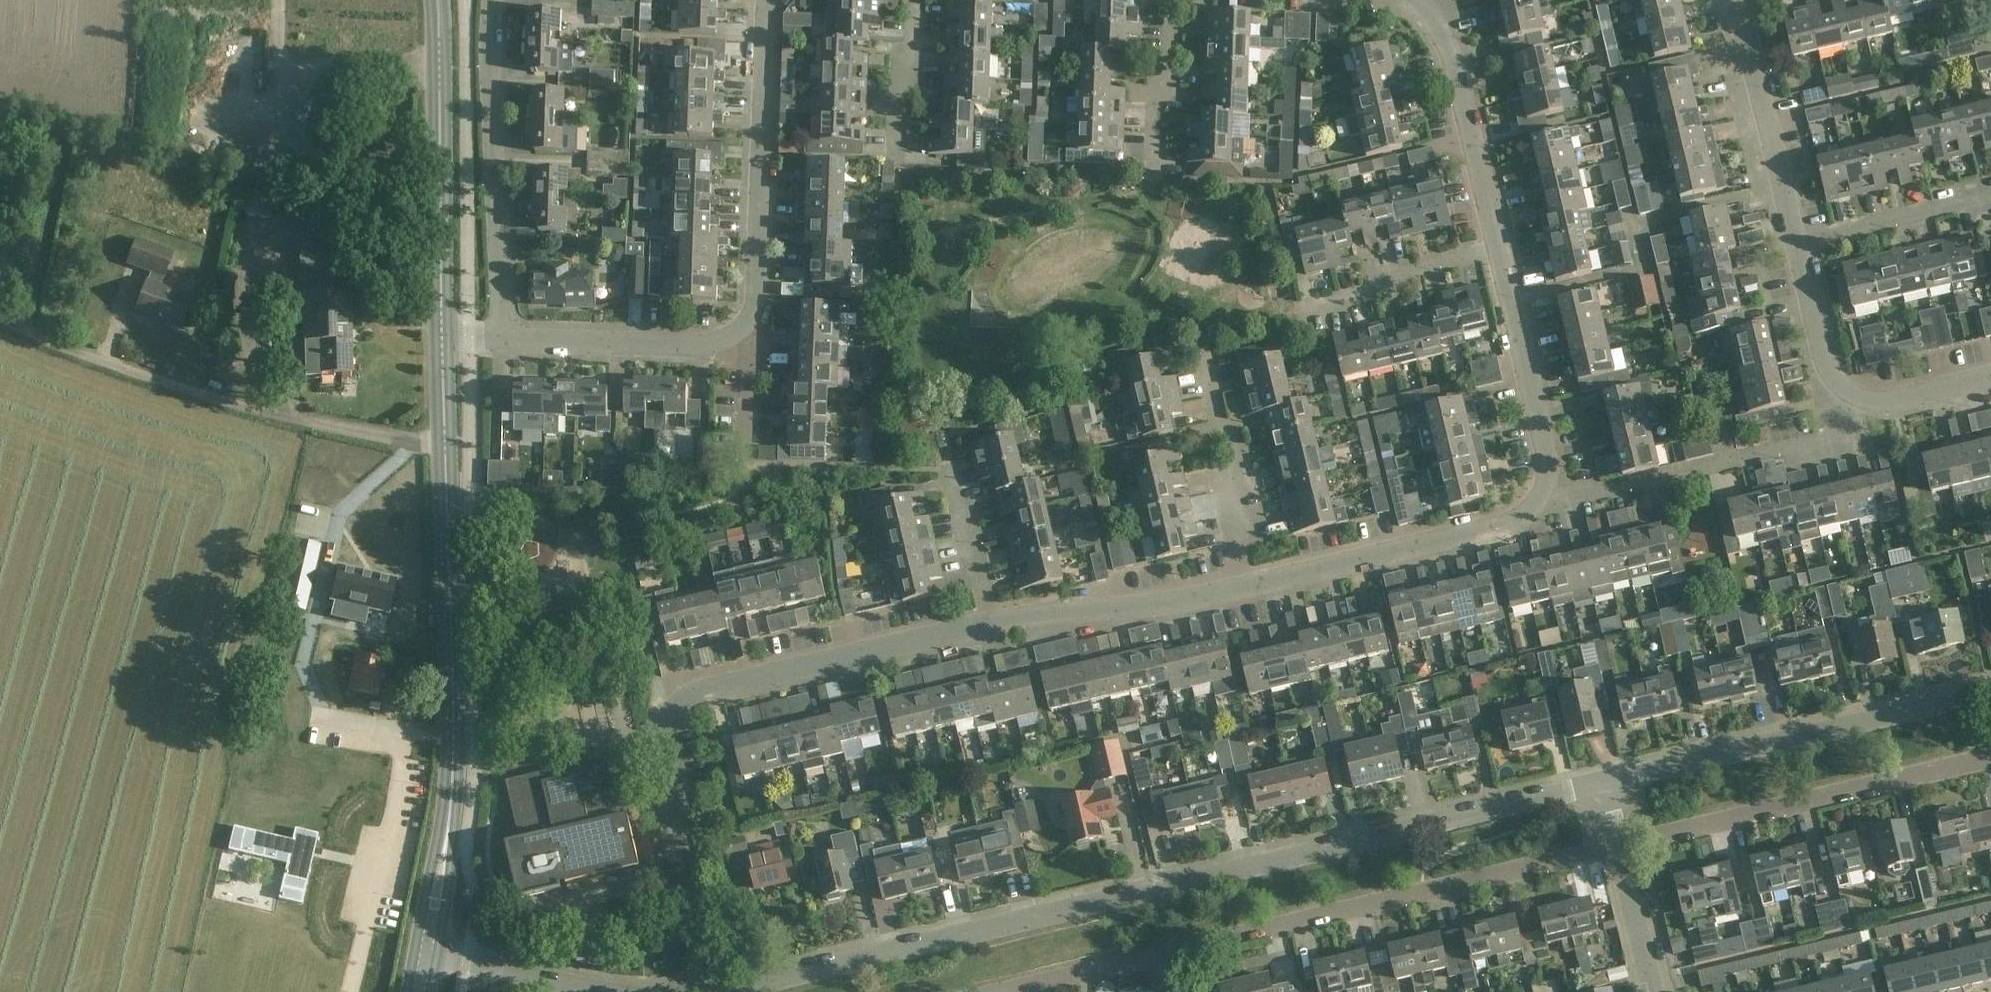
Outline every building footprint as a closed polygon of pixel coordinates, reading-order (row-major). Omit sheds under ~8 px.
[(642,12),(653,12),(653,0),(642,0),(642,12)] [(681,13),(719,15),(719,14),(719,1),(728,1),(728,0),(681,0),(681,13)] [(802,10),(814,11),(814,0),(802,0),(802,10)] [(870,17),(871,4),(885,4),(885,0),(841,0),(840,17),(870,18),(870,17)] [(1054,11),(1068,11),(1068,0),(1055,0),(1055,5),(1054,11)] [(1099,25),(1128,26),(1128,24),(1140,25),(1141,21),(1144,18),(1144,0),(1100,0),(1099,25)] [(1494,14),(1496,22),(1506,20),(1506,19),(1541,11),(1538,0),(1501,0),(1504,11),(1494,14)] [(1643,10),(1636,12),(1638,21),(1645,19),(1681,11),(1681,10),(1679,0),(1640,0),(1643,10)] [(1856,0),(1844,0),(1843,0),(1831,3),(1834,17),(1836,17),(1843,47),(1867,41),(1860,12),(1859,11),(1856,0)] [(1883,6),(1870,9),(1868,0),(1856,0),(1859,11),(1860,12),(1867,41),(1892,35),(1890,21),(1889,21),(1885,5),(1883,6)] [(1883,6),(1885,5),(1889,21),(1890,21),(1912,15),(1908,0),(1882,0),(1883,6)] [(1912,15),(1937,9),(1935,0),(1908,0),(1912,15)] [(1937,9),(1963,3),(1962,0),(1935,0),(1937,9)] [(948,2),(948,12),(963,13),(962,27),(962,28),(992,29),(993,3),(949,1),(948,2)] [(618,5),(594,4),(593,17),(635,18),(636,6),(618,5)] [(1035,4),(1035,30),(1048,31),(1049,5),(1035,4)] [(1836,17),(1834,17),(1822,20),(1819,6),(1806,9),(1809,23),(1811,24),(1818,53),(1843,47),(1836,17)] [(1509,31),(1499,33),(1504,54),(1531,48),(1528,36),(1546,32),(1543,17),(1556,14),(1555,7),(1541,11),(1506,19),(1506,20),(1509,31)] [(1602,29),(1614,27),(1609,7),(1598,10),(1602,29)] [(1691,8),(1681,10),(1681,11),(1645,19),(1650,39),(1686,30),(1685,29),(1683,18),(1692,16),(1691,8)] [(528,20),(527,41),(560,42),(562,12),(535,11),(534,20),(528,20)] [(1220,39),(1250,40),(1251,14),(1207,12),(1206,24),(1220,24),(1220,37),(1212,37),(1220,38),(1220,39)] [(1811,24),(1809,23),(1797,26),(1793,12),(1782,15),(1793,58),(1818,53),(1811,24)] [(719,15),(681,13),(680,36),(718,37),(719,22),(728,23),(728,15),(719,14),(719,15)] [(1479,26),(1495,22),(1493,14),(1477,18),(1479,26)] [(750,25),(750,15),(729,15),(729,25),(750,25)] [(785,16),(784,29),(812,29),(813,17),(785,16)] [(1298,43),(1299,16),(1286,16),(1285,42),(1298,43)] [(1312,16),(1299,16),(1298,43),(1311,43),(1312,16)] [(840,17),(839,41),(839,42),(855,43),(855,44),(869,45),(870,29),(884,30),(884,17),(870,17),(870,18),(840,17)] [(1318,17),(1317,44),(1330,45),(1330,17),(1318,17)] [(641,21),(641,33),(652,33),(653,22),(641,21)] [(1055,24),(1054,38),(1066,38),(1067,24),(1055,24)] [(1098,47),(1098,49),(1114,49),(1114,50),(1114,51),(1128,52),(1128,36),(1143,37),(1143,25),(1140,25),(1128,24),(1128,26),(1099,25),(1098,47)] [(948,26),(947,38),(962,39),(962,53),(962,54),(991,55),(992,29),(962,28),(962,27),(948,26)] [(1614,27),(1602,29),(1607,49),(1619,46),(1614,27)] [(1686,30),(1650,39),(1655,59),(1690,50),(1687,38),(1697,35),(1695,27),(1685,29),(1686,30)] [(623,44),(634,44),(634,31),(623,31),(623,44)] [(1220,38),(1212,37),(1206,37),(1205,49),(1220,49),(1219,62),(1219,64),(1249,65),(1250,40),(1220,39),(1220,38)] [(1592,39),(1581,42),(1585,56),(1596,53),(1592,39)] [(715,76),(715,75),(716,63),(725,63),(726,41),(680,40),(679,67),(667,66),(667,74),(679,75),(715,76)] [(784,40),(783,55),(793,56),(795,41),(784,40)] [(839,42),(839,41),(825,40),(824,66),(854,67),(854,68),(864,68),(868,68),(869,57),(855,56),(855,44),(855,43),(839,42)] [(560,42),(527,41),(526,63),(533,64),(532,72),(559,73),(560,53),(574,55),(574,45),(560,44),(560,42)] [(1024,41),(1023,57),(1034,57),(1035,41),(1024,41)] [(1975,41),(1948,48),(1951,60),(1978,54),(1975,41)] [(1393,66),(1402,63),(1398,44),(1389,46),(1388,46),(1352,54),(1357,76),(1393,68),(1393,66)] [(1083,46),(1082,73),(1112,74),(1112,76),(1127,76),(1127,64),(1113,64),(1114,51),(1114,50),(1114,49),(1098,49),(1098,47),(1083,46)] [(1619,46),(1607,49),(1612,68),(1623,66),(1619,46)] [(1041,49),(1040,62),(1052,63),(1053,49),(1041,49)] [(1518,81),(1553,73),(1548,51),(1513,60),(1516,74),(1507,76),(1508,84),(1518,81)] [(1938,51),(1923,54),(1925,66),(1941,62),(1938,51)] [(947,52),(946,63),(961,64),(961,77),(961,78),(990,79),(991,55),(962,54),(962,53),(947,52)] [(1925,66),(1923,54),(1911,57),(1913,68),(1925,66)] [(1023,57),(1022,81),(1033,82),(1033,73),(1034,57),(1023,57)] [(1693,92),(1693,91),(1690,79),(1699,77),(1694,57),(1649,67),(1654,91),(1643,94),(1645,103),(1656,100),(1693,92)] [(1977,61),(1979,72),(1980,73),(1990,70),(1990,57),(1977,61)] [(1189,58),(1188,74),(1198,75),(1199,59),(1189,58)] [(1219,64),(1219,62),(1204,62),(1204,74),(1219,75),(1218,88),(1209,87),(1218,88),(1218,89),(1248,90),(1249,65),(1219,64)] [(1969,72),(1967,62),(1953,65),(1955,75),(1969,72)] [(1393,68),(1357,76),(1359,85),(1351,87),(1353,96),(1361,93),(1362,95),(1398,86),(1407,84),(1402,63),(1393,66),(1393,68)] [(1793,84),(1811,79),(1806,63),(1788,68),(1793,84)] [(783,65),(782,89),(794,90),(794,66),(783,65)] [(854,67),(824,66),(823,91),(853,92),(853,93),(864,94),(867,94),(868,75),(864,72),(864,68),(854,68),(854,67)] [(1286,66),(1286,80),(1296,81),(1296,66),(1286,66)] [(1599,67),(1588,69),(1591,84),(1602,82),(1599,67)] [(1944,78),(1942,67),(1927,71),(1930,81),(1944,78)] [(1901,70),(1888,73),(1891,84),(1904,81),(1903,79),(1901,70)] [(591,83),(615,84),(616,72),(591,71),(591,83)] [(639,73),(639,87),(650,87),(650,74),(639,73)] [(1082,73),(1081,99),(1111,100),(1111,101),(1126,102),(1127,89),(1112,89),(1112,76),(1112,74),(1082,73)] [(1518,81),(1521,93),(1512,95),(1513,103),(1523,100),(1558,92),(1553,73),(1518,81)] [(1040,74),(1039,85),(1051,86),(1052,75),(1040,74)] [(715,76),(679,75),(679,95),(714,96),(714,95),(715,83),(725,83),(725,75),(720,75),(715,75),(715,76)] [(1827,87),(1830,100),(1855,94),(1850,75),(1827,81),(1828,86),(1827,87)] [(1876,75),(1853,80),(1857,92),(1879,87),(1876,75)] [(946,77),(945,98),(948,98),(948,102),(960,102),(960,104),(975,104),(975,105),(980,106),(989,106),(990,79),(961,78),(961,77),(946,77)] [(615,84),(591,83),(590,97),(615,97),(615,84)] [(1917,83),(1904,86),(1907,98),(1920,94),(1917,83)] [(1302,86),(1302,99),(1313,100),(1313,86),(1302,86)] [(1361,93),(1353,96),(1352,96),(1355,107),(1344,109),(1347,120),(1393,109),(1393,108),(1391,96),(1400,94),(1398,86),(1362,95),(1361,93)] [(1907,98),(1904,86),(1890,90),(1893,101),(1907,98)] [(1218,88),(1209,87),(1204,87),(1203,100),(1218,101),(1217,113),(1218,114),(1233,114),(1233,116),(1247,116),(1247,115),(1248,90),(1218,89),(1218,88)] [(1830,100),(1827,87),(1802,93),(1806,106),(1830,100)] [(1702,88),(1693,91),(1693,92),(1656,100),(1661,120),(1698,112),(1698,111),(1695,99),(1704,97),(1702,88)] [(794,90),(782,89),(782,106),(793,106),(794,90)] [(531,99),(530,120),(556,121),(556,112),(564,113),(565,91),(537,90),(537,99),(531,99)] [(853,92),(823,91),(822,117),(853,117),(852,119),(867,119),(867,98),(863,98),(864,94),(853,93),(853,92)] [(1022,108),(1026,108),(1033,108),(1034,93),(1023,92),(1022,108)] [(1558,92),(1523,100),(1513,103),(1521,137),(1566,126),(1558,92)] [(1881,92),(1868,96),(1870,107),(1883,103),(1881,92)] [(639,93),(638,113),(649,114),(650,93),(639,93)] [(679,95),(678,115),(714,116),(714,114),(714,104),(724,104),(724,96),(714,95),(714,96),(679,95)] [(1068,98),(1067,124),(1081,124),(1110,125),(1110,127),(1125,127),(1125,115),(1111,114),(1111,101),(1111,100),(1081,99),(1068,98)] [(1856,98),(1843,101),(1846,112),(1858,109),(1856,98)] [(1031,117),(1030,123),(1045,123),(1049,124),(1050,100),(1038,100),(1038,118),(1031,117)] [(1286,101),(1285,117),(1295,118),(1296,101),(1286,101)] [(930,117),(930,129),(944,130),(944,129),(974,130),(974,129),(987,130),(997,130),(997,118),(975,117),(975,105),(975,104),(960,104),(960,102),(948,102),(945,102),(944,117),(930,117)] [(1987,104),(1962,110),(1968,137),(1969,138),(1982,135),(1986,150),(1990,148),(1990,124),(1987,104)] [(1833,105),(1807,112),(1810,124),(1836,118),(1833,105)] [(1393,109),(1347,120),(1346,120),(1350,139),(1362,136),(1362,138),(1398,129),(1398,128),(1396,116),(1404,114),(1402,106),(1393,108),(1393,109)] [(1301,107),(1301,128),(1311,128),(1312,128),(1313,107),(1312,107),(1301,107)] [(1627,107),(1616,110),(1619,123),(1630,121),(1627,107)] [(1026,108),(1022,108),(1015,108),(1014,133),(1025,133),(1026,108)] [(1707,109),(1698,111),(1698,112),(1661,120),(1666,140),(1702,132),(1702,131),(1699,119),(1709,117),(1707,109)] [(1968,137),(1962,110),(1937,115),(1944,143),(1946,143),(1949,158),(1962,155),(1973,153),(1969,138),(1968,137)] [(1218,114),(1217,113),(1203,113),(1202,127),(1188,127),(1187,139),(1202,140),(1202,139),(1232,140),(1233,116),(1233,114),(1218,114)] [(714,116),(678,115),(678,136),(713,137),(714,124),(723,124),(724,115),(719,115),(714,115),(714,114),(714,116)] [(1944,143),(1937,115),(1912,121),(1912,122),(1912,121),(1915,135),(1916,134),(1919,150),(1921,150),(1934,146),(1937,161),(1949,158),(1946,143),(1944,143)] [(853,117),(822,117),(821,143),(808,142),(807,155),(865,157),(866,132),(852,132),(852,119),(853,117)] [(1285,123),(1284,140),(1295,141),(1295,127),(1295,124),(1295,118),(1285,117),(1285,123)] [(1613,118),(1600,121),(1604,136),(1616,133),(1616,131),(1613,118)] [(556,121),(530,120),(530,143),(536,143),(535,152),(577,153),(577,139),(564,139),(564,132),(555,131),(556,121)] [(648,135),(648,121),(638,121),(637,135),(648,135)] [(1030,123),(1030,131),(1044,132),(1045,123),(1030,123)] [(1068,150),(1068,163),(1095,164),(1115,165),(1115,152),(1124,152),(1125,140),(1110,139),(1110,127),(1110,125),(1081,124),(1080,149),(1080,151),(1068,150)] [(1398,129),(1362,138),(1367,158),(1403,149),(1400,136),(1409,134),(1407,126),(1398,128),(1398,129)] [(1529,162),(1538,159),(1574,151),(1571,139),(1582,136),(1580,127),(1569,130),(1533,138),(1536,152),(1527,154),(1529,162)] [(1632,127),(1620,130),(1624,143),(1635,141),(1632,127)] [(1311,128),(1301,128),(1300,149),(1312,149),(1312,128),(1311,128)] [(1702,132),(1666,140),(1671,160),(1707,151),(1707,150),(1704,139),(1713,137),(1711,128),(1702,131),(1702,132)] [(929,143),(929,154),(958,155),(957,168),(985,169),(985,157),(986,157),(987,130),(974,129),(974,130),(944,129),(944,130),(943,143),(929,143)] [(1915,135),(1892,140),(1899,170),(1898,170),(1902,184),(1913,182),(1910,168),(1925,164),(1921,150),(1919,150),(1916,134),(1915,135)] [(1202,139),(1202,140),(1202,153),(1187,152),(1186,165),(1215,166),(1215,178),(1243,179),(1243,166),(1232,166),(1232,140),(1202,139)] [(1281,175),(1281,178),(1294,178),(1294,170),(1295,141),(1284,140),(1281,140),(1281,175)] [(1899,170),(1892,140),(1867,146),(1874,175),(1873,176),(1877,190),(1889,187),(1886,173),(1898,170),(1899,170)] [(712,177),(713,165),(723,166),(723,144),(668,143),(668,158),(676,158),(676,177),(712,178),(712,177)] [(1596,143),(1574,146),(1576,157),(1598,153),(1596,143)] [(1620,146),(1601,151),(1605,167),(1623,162),(1621,152),(1620,146)] [(1874,175),(1867,146),(1843,152),(1850,182),(1849,181),(1849,182),(1852,196),(1864,193),(1877,190),(1873,176),(1874,175)] [(1636,147),(1625,150),(1628,163),(1639,160),(1636,147)] [(1707,151),(1671,160),(1676,180),(1711,171),(1721,169),(1716,148),(1707,150),(1707,151)] [(589,149),(589,163),(630,165),(630,150),(589,149)] [(1434,149),(1408,156),(1411,169),(1437,162),(1434,149)] [(1543,179),(1579,171),(1574,151),(1538,159),(1541,172),(1532,174),(1534,182),(1543,180),(1543,179)] [(1029,152),(1028,162),(1044,162),(1044,152),(1029,152)] [(1850,182),(1843,152),(1818,158),(1828,201),(1840,199),(1837,185),(1849,182),(1849,181),(1850,182)] [(1300,156),(1299,170),(1311,171),(1311,156),(1300,156)] [(1398,156),(1382,160),(1385,171),(1401,167),(1398,156)] [(809,182),(846,183),(846,163),(811,161),(810,175),(800,175),(800,183),(805,183),(809,183),(809,182)] [(1374,161),(1358,165),(1361,177),(1376,173),(1374,161)] [(630,165),(589,163),(588,175),(630,176),(630,165)] [(884,165),(883,185),(895,186),(896,165),(884,165)] [(1361,177),(1358,165),(1333,171),(1336,183),(1361,177)] [(1641,167),(1630,170),(1633,183),(1644,180),(1641,167)] [(535,177),(535,199),(578,201),(578,193),(568,193),(569,180),(580,181),(581,170),(541,169),(541,178),(535,177)] [(1676,180),(1681,201),(1726,190),(1721,169),(1711,171),(1676,180)] [(1548,198),(1583,190),(1579,171),(1543,179),(1543,180),(1546,192),(1537,194),(1538,202),(1548,199),(1548,198)] [(1428,186),(1416,189),(1423,218),(1423,217),(1426,232),(1451,226),(1446,205),(1438,172),(1426,175),(1428,186)] [(1327,185),(1323,173),(1309,176),(1312,189),(1327,185)] [(635,176),(635,190),(647,191),(647,176),(635,176)] [(676,177),(675,197),(712,199),(712,197),(717,197),(712,197),(712,186),(722,186),(722,177),(712,177),(712,178),(676,177)] [(1589,185),(1592,197),(1612,192),(1609,180),(1589,185)] [(1626,181),(1613,185),(1620,212),(1632,208),(1626,181)] [(809,183),(805,183),(809,184),(809,195),(799,195),(799,203),(808,204),(808,203),(845,205),(846,183),(809,182),(809,183)] [(895,186),(883,185),(883,201),(894,202),(895,186)] [(1647,187),(1634,190),(1641,217),(1653,213),(1647,187)] [(275,195),(249,189),(243,214),(269,220),(275,195)] [(1416,189),(1391,195),(1398,223),(1399,223),(1402,238),(1426,232),(1423,217),(1423,218),(1416,189)] [(1541,214),(1543,221),(1578,212),(1580,214),(1588,212),(1583,190),(1548,198),(1548,199),(1551,212),(1541,214)] [(1538,202),(1537,194),(1526,196),(1527,204),(1538,202)] [(1391,195),(1367,201),(1374,229),(1387,226),(1391,241),(1402,238),(1399,223),(1398,223),(1391,195)] [(635,196),(635,210),(645,211),(646,196),(635,196)] [(712,199),(675,197),(675,217),(711,218),(711,217),(712,206),(721,207),(721,198),(717,197),(712,197),(712,199)] [(578,201),(535,199),(534,223),(539,222),(539,232),(567,233),(567,224),(578,224),(578,201)] [(1374,229),(1367,201),(1342,207),(1340,207),(1344,221),(1345,221),(1349,235),(1350,235),(1362,232),(1366,246),(1378,244),(1374,229)] [(808,203),(808,204),(809,204),(808,216),(798,216),(798,224),(808,224),(808,223),(845,225),(845,205),(808,203)] [(883,207),(882,222),(893,222),(894,207),(883,207)] [(1695,239),(1731,230),(1726,208),(1689,217),(1695,239)] [(1539,244),(1548,242),(1548,241),(1584,233),(1593,231),(1590,218),(1588,212),(1580,214),(1578,212),(1543,221),(1546,234),(1537,236),(1539,244)] [(1621,214),(1606,218),(1609,229),(1623,225),(1621,214)] [(1760,215),(1743,219),(1745,227),(1762,224),(1760,215)] [(711,218),(675,217),(674,239),(683,239),(683,238),(711,239),(711,227),(721,227),(721,218),(711,217),(711,218)] [(1327,256),(1321,227),(1296,233),(1293,221),(1280,224),(1287,251),(1299,248),(1305,276),(1317,273),(1314,259),(1326,256),(1326,255),(1327,256)] [(1345,221),(1344,221),(1321,227),(1327,256),(1326,255),(1326,256),(1328,263),(1330,270),(1342,267),(1338,253),(1353,249),(1350,235),(1349,235),(1345,221)] [(808,223),(808,224),(807,236),(798,236),(797,245),(816,245),(816,246),(816,244),(844,246),(844,244),(845,225),(808,223)] [(634,224),(633,237),(645,238),(646,224),(634,224)] [(882,227),(881,242),(893,242),(893,227),(882,227)] [(1763,229),(1738,236),(1741,247),(1766,241),(1763,229)] [(603,230),(603,243),(628,244),(628,237),(628,231),(603,230)] [(1736,251),(1731,230),(1695,239),(1699,256),(1699,258),(1726,251),(1726,253),(1736,251)] [(1548,241),(1548,242),(1551,253),(1541,255),(1543,264),(1552,262),(1552,261),(1588,252),(1584,233),(1548,241)] [(1613,248),(1627,245),(1624,234),(1611,237),(1613,248)] [(1663,235),(1651,238),(1657,265),(1669,263),(1670,262),(1663,235)] [(1945,257),(1951,287),(1953,286),(1955,295),(1965,292),(1963,284),(1976,281),(1969,251),(1962,253),(1961,250),(1968,246),(1966,237),(1940,243),(1944,257),(1945,257)] [(683,239),(682,259),(719,261),(719,259),(720,248),(730,248),(730,239),(711,239),(683,238),(683,239)] [(136,243),(128,266),(152,275),(148,284),(136,318),(155,325),(155,323),(180,332),(181,329),(185,330),(189,331),(193,329),(196,325),(195,321),(194,317),(190,315),(187,314),(192,299),(160,288),(163,279),(164,279),(172,255),(136,243)] [(1940,243),(1915,249),(1918,263),(1920,263),(1926,292),(1951,287),(1945,257),(1944,257),(1940,243)] [(651,244),(651,258),(663,259),(663,244),(651,244)] [(816,246),(816,257),(806,257),(806,265),(813,265),(816,265),(816,264),(853,266),(853,245),(849,245),(844,245),(844,244),(844,246),(816,244),(816,246)] [(1630,256),(1627,245),(1613,248),(1616,259),(1620,259),(1630,256)] [(892,246),(891,261),(902,262),(903,247),(892,246)] [(1982,247),(1970,249),(1977,278),(1989,275),(1982,247)] [(1918,263),(1915,249),(1903,252),(1891,255),(1894,269),(1895,268),(1902,298),(1926,292),(1920,263),(1918,263)] [(333,277),(333,250),(302,251),(303,278),(333,277)] [(1699,258),(1699,256),(1690,259),(1695,280),(1731,271),(1726,253),(1726,251),(1699,258)] [(1546,275),(1548,284),(1593,273),(1588,252),(1552,261),(1552,262),(1555,273),(1546,275)] [(1752,256),(1736,260),(1738,268),(1754,264),(1752,256)] [(663,259),(651,258),(650,278),(662,278),(663,259)] [(1895,268),(1894,269),(1881,272),(1878,258),(1866,261),(1867,265),(1869,275),(1871,274),(1878,304),(1902,298),(1895,268)] [(719,261),(682,259),(681,279),(719,281),(718,280),(719,280),(719,268),(729,269),(729,260),(723,260),(719,260),(719,259),(719,261)] [(632,261),(630,300),(643,301),(644,261),(632,261)] [(1869,275),(1867,265),(1863,266),(1860,262),(1842,267),(1845,277),(1835,279),(1839,299),(1849,296),(1852,310),(1878,304),(1871,274),(1869,275)] [(546,275),(534,275),(535,306),(565,305),(565,312),(597,311),(596,291),(592,291),(592,273),(572,274),(571,264),(545,265),(546,275)] [(816,265),(813,265),(816,265),(815,277),(806,277),(805,299),(833,300),(833,287),(852,288),(853,266),(816,264),(816,265)] [(1735,291),(1731,271),(1695,280),(1699,300),(1735,291)] [(1757,276),(1741,280),(1743,288),(1759,284),(1757,276)] [(333,277),(303,278),(306,381),(322,381),(322,375),(352,374),(351,344),(352,344),(350,295),(334,295),(333,277)] [(662,278),(650,278),(650,287),(649,300),(661,301),(662,278)] [(1654,278),(1641,281),(1648,310),(1661,307),(1654,278)] [(719,281),(681,279),(681,301),(708,302),(718,302),(719,288),(728,288),(729,281),(719,280),(718,280),(719,281)] [(1648,310),(1641,281),(1628,284),(1635,313),(1648,310)] [(1301,295),(1320,295),(1320,282),(1301,283),(1301,295)] [(1456,308),(1463,337),(1488,331),(1478,288),(1467,291),(1454,293),(1458,307),(1456,308)] [(1735,291),(1699,300),(1691,302),(1696,322),(1690,324),(1693,336),(1720,329),(1717,318),(1741,312),(1735,291)] [(1458,307),(1454,293),(1442,296),(1445,310),(1431,314),(1432,320),(1434,327),(1435,328),(1439,343),(1440,342),(1442,349),(1440,342),(1463,337),(1456,308),(1458,307)] [(1564,323),(1601,315),(1596,294),(1560,302),(1564,323)] [(804,325),(841,327),(841,306),(805,305),(804,319),(795,319),(795,326),(804,327),(804,325)] [(1980,312),(1986,339),(1990,338),(1990,310),(1980,312)] [(1605,334),(1601,315),(1564,323),(1569,343),(1605,334)] [(878,328),(890,329),(890,316),(879,316),(878,328)] [(1434,327),(1432,320),(1434,328),(1421,331),(1418,317),(1406,319),(1408,327),(1410,334),(1411,333),(1418,363),(1443,357),(1442,349),(1440,342),(1439,343),(1435,328),(1434,327)] [(1791,318),(1774,322),(1777,334),(1779,342),(1796,339),(1794,331),(1791,318)] [(1934,324),(1940,350),(1954,347),(1947,320),(1934,324)] [(1004,343),(1004,324),(973,322),(972,341),(1004,343)] [(1411,333),(1410,334),(1396,337),(1393,323),(1382,325),(1385,339),(1386,340),(1393,369),(1418,363),(1411,333)] [(1558,324),(1542,328),(1544,336),(1560,332),(1558,324)] [(1736,353),(1772,345),(1767,324),(1731,332),(1723,335),(1727,355),(1736,353)] [(1940,350),(1934,324),(1923,326),(1929,353),(1940,350)] [(804,325),(804,327),(803,339),(794,339),(794,347),(802,347),(840,348),(841,327),(804,325)] [(1385,339),(1382,325),(1357,331),(1360,345),(1362,345),(1369,375),(1393,369),(1386,340),(1385,339)] [(1683,325),(1672,327),(1675,339),(1689,336),(1688,329),(1683,325)] [(1362,345),(1360,345),(1347,348),(1344,334),(1332,337),(1343,381),(1369,375),(1362,345)] [(1605,334),(1569,343),(1574,362),(1610,353),(1605,334)] [(1873,338),(1879,365),(1892,362),(1886,335),(1873,338)] [(1689,336),(1675,339),(1679,355),(1689,352),(1692,347),(1689,336)] [(1873,338),(1861,341),(1867,368),(1879,365),(1873,338)] [(1257,388),(1286,381),(1280,356),(1292,353),(1289,340),(1262,347),(1265,359),(1237,366),(1240,378),(1254,374),(1257,387),(1257,388)] [(1564,344),(1547,348),(1549,356),(1565,351),(1564,344)] [(1777,365),(1772,345),(1736,353),(1741,373),(1750,371),(1777,365)] [(802,347),(803,347),(803,360),(794,359),(794,367),(802,368),(802,367),(840,368),(840,348),(802,347)] [(1667,361),(1664,347),(1646,351),(1648,365),(1667,361)] [(889,349),(877,349),(876,369),(888,370),(889,349)] [(1161,382),(1158,369),(1172,366),(1169,355),(1142,361),(1139,349),(1112,355),(1115,368),(1127,366),(1133,390),(1161,383),(1161,382)] [(1798,351),(1782,354),(1784,363),(1801,359),(1798,351)] [(1802,355),(1806,371),(1818,367),(1814,351),(1802,355)] [(1610,353),(1574,362),(1581,396),(1632,384),(1629,372),(1627,372),(1625,363),(1620,359),(1612,362),(1610,353)] [(1474,378),(1501,371),(1498,359),(1471,365),(1474,378)] [(1750,371),(1741,373),(1745,393),(1782,384),(1777,365),(1750,371)] [(1801,366),(1782,371),(1785,383),(1804,379),(1801,366)] [(802,367),(802,368),(802,380),(793,380),(793,387),(829,388),(829,389),(839,390),(840,368),(802,367)] [(1336,369),(1324,372),(1327,386),(1339,383),(1336,369)] [(1504,384),(1501,371),(1474,378),(1477,390),(1504,384)] [(877,377),(876,393),(887,393),(888,378),(877,377)] [(1175,378),(1161,382),(1161,383),(1133,390),(1138,415),(1167,408),(1167,407),(1164,394),(1178,391),(1175,378)] [(657,423),(658,382),(636,381),(636,387),(627,386),(626,414),(648,415),(647,431),(657,431),(657,423)] [(1257,387),(1243,391),(1246,403),(1260,400),(1264,414),(1277,411),(1278,411),(1277,410),(1293,406),(1292,405),(1286,381),(1257,388),(1257,387)] [(657,423),(657,431),(666,432),(666,415),(687,416),(686,430),(701,431),(702,404),(688,403),(689,388),(680,388),(680,382),(658,382),(657,423)] [(548,384),(527,383),(527,389),(517,389),(516,416),(547,417),(547,390),(549,390),(549,386),(548,384)] [(547,390),(547,417),(546,437),(560,438),(561,417),(569,418),(578,418),(579,384),(557,384),(557,391),(549,390),(550,384),(548,384),(549,386),(549,390),(547,390)] [(579,384),(578,418),(587,419),(598,419),(597,436),(612,436),(613,419),(609,419),(610,391),(602,391),(602,385),(579,384)] [(1782,384),(1745,393),(1737,395),(1742,416),(1738,417),(1741,430),(1768,423),(1765,411),(1787,405),(1782,384)] [(1439,385),(1424,389),(1427,402),(1443,398),(1439,385)] [(1610,418),(1646,409),(1658,406),(1652,385),(1605,397),(1610,418)] [(829,388),(793,387),(792,400),(782,399),(782,408),(792,408),(792,407),(828,408),(829,389),(829,388)] [(1427,402),(1424,389),(1400,396),(1403,408),(1427,402)] [(1342,394),(1330,397),(1336,422),(1348,419),(1342,394)] [(865,397),(865,412),(876,412),(877,397),(865,397)] [(1462,398),(1427,406),(1432,428),(1468,419),(1468,418),(1477,416),(1474,405),(1472,397),(1464,399),(1462,398)] [(1390,398),(1377,402),(1379,413),(1393,410),(1390,398)] [(1598,398),(1582,402),(1583,410),(1600,406),(1598,398)] [(1081,401),(1070,404),(1074,420),(1085,417),(1081,401)] [(1278,411),(1277,411),(1280,423),(1267,426),(1270,438),(1276,437),(1283,435),(1282,434),(1312,427),(1306,402),(1306,401),(1292,405),(1293,406),(1277,410),(1278,411)] [(853,417),(854,405),(831,403),(830,415),(853,417)] [(1167,408),(1138,415),(1123,418),(1126,430),(1141,427),(1144,440),(1173,433),(1170,418),(1184,415),(1181,404),(1167,407),(1167,408)] [(1365,405),(1351,408),(1353,419),(1367,416),(1365,405)] [(792,407),(792,408),(791,420),(781,420),(781,428),(791,429),(791,428),(828,429),(828,408),(792,407)] [(1646,409),(1610,418),(1614,438),(1650,429),(1646,409)] [(1064,410),(1052,413),(1055,428),(1067,425),(1064,410)] [(1380,442),(1391,439),(1385,415),(1374,418),(1380,442)] [(1477,416),(1468,418),(1468,419),(1432,428),(1420,430),(1425,450),(1428,450),(1437,447),(1473,439),(1470,427),(1479,425),(1477,416)] [(1978,416),(1969,418),(1973,435),(1981,433),(1978,416)] [(864,417),(864,433),(875,432),(876,418),(864,417)] [(991,467),(1020,460),(1017,447),(1028,444),(1022,419),(997,426),(999,438),(971,444),(974,456),(987,453),(991,466),(991,467)] [(1603,419),(1586,423),(1588,431),(1604,427),(1603,419)] [(1361,441),(1372,439),(1367,420),(1357,422),(1361,441)] [(1958,421),(1949,423),(1953,439),(1961,437),(1958,421)] [(1414,426),(1398,429),(1401,446),(1417,443),(1414,426)] [(1282,434),(1283,435),(1284,436),(1286,447),(1273,451),(1276,463),(1289,460),(1289,459),(1318,452),(1312,427),(1282,434)] [(791,428),(791,429),(790,441),(780,441),(780,462),(807,463),(827,464),(827,451),(828,429),(791,428)] [(1650,429),(1614,438),(1619,457),(1641,452),(1655,449),(1650,429)] [(1684,452),(1711,445),(1708,433),(1705,433),(1681,438),(1682,443),(1684,452)] [(1093,451),(1089,437),(1079,440),(1083,454),(1093,451)] [(1486,456),(1482,437),(1473,439),(1437,447),(1442,467),(1477,460),(1477,458),(1486,456)] [(1378,463),(1372,439),(1361,441),(1367,465),(1378,463)] [(1396,459),(1391,439),(1380,442),(1385,461),(1396,459)] [(1608,439),(1591,442),(1593,451),(1609,447),(1608,439)] [(698,441),(697,467),(713,468),(713,441),(698,441)] [(1984,444),(1964,448),(1969,470),(1972,484),(1973,484),(1975,495),(1990,492),(1990,475),(1984,444)] [(1169,479),(1170,479),(1167,466),(1180,463),(1178,451),(1149,458),(1147,446),(1120,452),(1123,464),(1135,461),(1141,487),(1170,480),(1170,479),(1169,479)] [(1964,448),(1943,454),(1944,460),(1951,489),(1972,484),(1969,470),(1964,448)] [(1075,449),(1059,452),(1062,466),(1078,462),(1075,449)] [(1641,452),(1619,457),(1624,479),(1660,470),(1655,449),(1641,452)] [(854,452),(854,465),(875,466),(875,453),(854,452)] [(1289,459),(1289,460),(1292,473),(1279,476),(1282,488),(1295,484),(1295,483),(1324,476),(1338,472),(1335,461),(1321,464),(1318,452),(1289,459)] [(1886,453),(1878,455),(1882,471),(1890,469),(1886,453)] [(1944,460),(1943,454),(1922,459),(1928,482),(1915,485),(1924,519),(1936,517),(1931,494),(1951,489),(1944,460)] [(1487,456),(1477,458),(1477,460),(1442,467),(1441,467),(1429,470),(1434,491),(1446,488),(1446,487),(1482,479),(1482,478),(1491,476),(1489,465),(1487,456)] [(1612,458),(1596,462),(1598,471),(1614,466),(1612,458)] [(1866,458),(1857,460),(1861,476),(1869,474),(1866,458)] [(1396,459),(1385,461),(1389,482),(1401,479),(1396,459)] [(991,467),(991,466),(977,469),(979,479),(993,476),(996,491),(1000,490),(1010,488),(1010,487),(1026,483),(1025,482),(1026,482),(1020,460),(991,467)] [(516,464),(500,463),(489,463),(488,487),(515,488),(516,464)] [(1378,463),(1367,465),(1373,490),(1383,488),(1384,487),(1378,463)] [(1761,466),(1763,473),(1767,489),(1789,484),(1787,476),(1785,468),(1777,469),(1776,463),(1761,466)] [(1846,463),(1838,465),(1842,481),(1849,479),(1846,463)] [(616,492),(617,467),(603,466),(602,491),(616,492)] [(629,468),(617,467),(616,492),(629,493),(629,468)] [(1826,467),(1818,469),(1822,486),(1830,484),(1826,467)] [(1084,471),(1075,474),(1078,488),(1090,485),(1087,471),(1084,471)] [(1807,472),(1797,474),(1802,491),(1810,489),(1807,472)] [(1183,476),(1170,479),(1170,480),(1141,487),(1146,511),(1176,504),(1176,503),(1173,490),(1186,487),(1183,476)] [(1295,483),(1295,484),(1298,497),(1285,500),(1287,512),(1301,508),(1301,507),(1330,500),(1324,476),(1295,483)] [(1446,488),(1451,508),(1464,505),(1487,500),(1484,486),(1493,484),(1491,476),(1482,478),(1482,479),(1446,487),(1446,488)] [(1891,476),(1871,481),(1880,516),(1882,526),(1902,521),(1891,476)] [(545,477),(545,489),(564,490),(564,477),(545,477)] [(1871,481),(1850,485),(1860,521),(1880,516),(1871,481)] [(1016,514),(1046,507),(1040,482),(1026,485),(1026,482),(1025,482),(1026,483),(1010,487),(1010,488),(1000,490),(1002,497),(998,497),(1003,518),(1016,515),(1016,514)] [(1850,485),(1831,490),(1839,526),(1860,521),(1850,485)] [(916,523),(915,521),(912,509),(926,506),(923,494),(896,500),(893,488),(866,494),(869,507),(879,505),(885,530),(916,523)] [(1384,488),(1372,491),(1378,517),(1390,514),(1384,488)] [(1790,490),(1769,495),(1778,532),(1797,528),(1798,527),(1791,500),(1793,500),(1790,490)] [(1831,490),(1812,495),(1820,531),(1839,526),(1831,490)] [(1109,494),(1098,497),(1102,512),(1113,510),(1109,494)] [(1419,494),(1406,497),(1413,523),(1425,520),(1419,494)] [(1769,495),(1749,500),(1758,537),(1778,532),(1769,495)] [(1812,495),(1793,500),(1791,500),(1798,527),(1797,528),(1799,536),(1800,536),(1801,545),(1823,539),(1820,531),(1812,495)] [(1093,496),(1081,499),(1084,513),(1096,511),(1093,496)] [(1401,526),(1413,523),(1406,497),(1394,499),(1394,500),(1397,510),(1401,526)] [(1189,500),(1176,503),(1176,504),(1146,511),(1152,536),(1182,529),(1178,515),(1192,512),(1189,500)] [(1301,507),(1301,508),(1304,522),(1291,525),(1293,536),(1350,523),(1346,509),(1333,512),(1330,500),(1301,507)] [(1758,537),(1749,500),(1728,505),(1733,528),(1721,531),(1727,554),(1739,551),(1737,542),(1758,537)] [(1451,508),(1454,518),(1466,515),(1464,505),(1451,508)] [(1016,514),(1016,515),(1020,528),(1006,531),(1008,542),(1013,541),(1022,539),(1022,538),(1052,531),(1046,507),(1016,514)] [(1636,509),(1628,511),(1631,528),(1640,526),(1636,509)] [(1616,514),(1608,516),(1612,532),(1620,530),(1616,514)] [(929,518),(915,521),(916,523),(885,530),(891,555),(922,547),(921,546),(918,534),(932,530),(929,518)] [(1115,519),(1104,521),(1107,535),(1118,532),(1115,519)] [(1600,543),(1601,543),(1595,519),(1587,521),(1593,545),(1600,543)] [(1195,525),(1182,529),(1152,536),(1158,561),(1172,558),(1188,555),(1184,540),(1197,537),(1195,525)] [(756,527),(754,527),(746,529),(749,537),(758,535),(756,527)] [(1675,527),(1662,530),(1661,528),(1641,533),(1649,569),(1670,563),(1673,577),(1686,574),(1675,527)] [(1101,529),(1089,532),(1093,548),(1105,545),(1101,529)] [(726,536),(728,545),(748,540),(746,531),(726,536)] [(1022,539),(1013,541),(1022,539),(1025,552),(1011,555),(1014,567),(1028,564),(1028,563),(1058,556),(1052,531),(1022,538),(1022,539)] [(1578,532),(1570,534),(1573,551),(1581,549),(1578,532)] [(1966,546),(1975,543),(1972,532),(1963,535),(1966,546)] [(1649,569),(1641,533),(1621,538),(1629,573),(1649,569)] [(1559,537),(1550,539),(1554,556),(1562,554),(1559,537)] [(1621,538),(1601,543),(1600,543),(1602,551),(1604,551),(1610,578),(1611,578),(1629,573),(1621,538)] [(277,603),(304,610),(319,546),(292,540),(277,603)] [(847,565),(849,565),(847,540),(845,540),(834,541),(836,566),(847,565)] [(922,547),(891,555),(897,579),(926,571),(926,570),(923,558),(937,555),(934,542),(921,546),(922,547)] [(1539,542),(1531,544),(1534,561),(1542,558),(1539,542)] [(1121,543),(1108,546),(1114,572),(1127,569),(1121,543)] [(1519,547),(1511,549),(1515,565),(1523,563),(1519,547)] [(1920,557),(1930,555),(1929,548),(1918,550),(1920,557)] [(1602,551),(1584,555),(1592,591),(1595,601),(1615,596),(1613,586),(1611,578),(1610,578),(1604,551),(1602,551)] [(1980,551),(1965,554),(1971,580),(1972,580),(1973,583),(1987,580),(1980,551)] [(667,552),(650,555),(652,564),(669,560),(667,552)] [(1104,554),(1091,557),(1098,584),(1110,581),(1104,554)] [(1470,582),(1481,628),(1501,623),(1491,579),(1494,578),(1489,554),(1481,556),(1483,567),(1475,569),(1478,581),(1470,582)] [(1584,555),(1564,560),(1572,596),(1592,591),(1584,555)] [(1028,564),(1031,577),(1017,580),(1020,592),(1064,581),(1058,556),(1028,563),(1028,564)] [(1465,560),(1457,562),(1461,578),(1469,576),(1465,560)] [(1572,596),(1564,560),(1544,565),(1552,601),(1572,596)] [(818,562),(797,567),(806,603),(827,598),(818,562)] [(397,578),(337,564),(328,601),(341,604),(338,620),(372,628),(376,612),(389,615),(397,578)] [(1445,564),(1437,566),(1441,582),(1449,580),(1445,564)] [(853,590),(849,565),(847,565),(836,566),(840,592),(853,590)] [(1552,601),(1544,565),(1524,570),(1532,606),(1552,601)] [(806,603),(797,567),(777,572),(780,586),(786,608),(806,603)] [(926,571),(897,579),(903,604),(932,598),(929,583),(943,580),(940,567),(926,570),(926,571)] [(1914,567),(1886,574),(1888,585),(1892,601),(1920,595),(1914,567)] [(1426,569),(1417,571),(1421,587),(1430,586),(1426,569)] [(1532,606),(1524,570),(1503,575),(1511,611),(1532,606)] [(780,586),(777,572),(757,576),(766,613),(786,608),(780,586)] [(1406,574),(1397,576),(1401,592),(1409,591),(1406,574)] [(757,576),(738,581),(741,595),(746,618),(766,613),(757,576)] [(1806,577),(1792,580),(1794,589),(1808,586),(1806,577)] [(741,595),(738,581),(716,586),(718,595),(719,594),(725,623),(727,622),(746,618),(741,595)] [(1470,582),(1450,587),(1461,633),(1481,628),(1470,582)] [(1784,583),(1772,586),(1775,600),(1788,597),(1784,583)] [(1834,586),(1827,587),(1835,618),(1836,620),(1848,617),(1841,584),(1834,586)] [(1880,628),(1860,633),(1868,665),(1896,659),(1892,644),(1895,643),(1891,626),(1897,624),(1888,585),(1871,589),(1880,628)] [(1973,587),(1976,599),(1984,597),(1981,585),(1973,587)] [(1441,637),(1461,633),(1450,587),(1430,592),(1441,637)] [(1835,618),(1827,587),(1817,590),(1825,623),(1836,620),(1835,618)] [(853,590),(840,593),(841,600),(846,618),(858,615),(853,590)] [(688,641),(679,604),(676,591),(643,599),(646,612),(650,626),(661,623),(667,646),(688,641)] [(1421,642),(1441,637),(1430,592),(1410,597),(1421,642)] [(1751,594),(1754,604),(1762,602),(1764,602),(1762,592),(1751,594)] [(719,594),(718,595),(700,599),(709,636),(729,631),(728,627),(727,622),(725,623),(719,594)] [(1378,594),(1371,596),(1374,612),(1383,611),(1378,594)] [(1401,647),(1421,642),(1410,597),(1389,601),(1401,647)] [(709,636),(700,599),(679,604),(688,641),(709,636)] [(1355,600),(1347,602),(1351,618),(1359,616),(1355,600)] [(1762,602),(1750,605),(1757,636),(1769,633),(1768,628),(1765,617),(1762,602)] [(1335,604),(1327,607),(1330,623),(1339,621),(1335,604)] [(1739,608),(1742,620),(1746,639),(1757,636),(1750,605),(1749,605),(1739,608)] [(815,608),(807,610),(811,626),(819,625),(815,608)] [(1315,610),(1307,611),(1312,627),(1319,626),(1315,610)] [(796,613),(787,615),(791,631),(799,630),(796,613)] [(1654,614),(1656,627),(1661,626),(1662,625),(1663,625),(1661,613),(1654,614)] [(1956,614),(1910,625),(1918,656),(1964,645),(1956,614)] [(1294,615),(1286,616),(1290,633),(1298,631),(1294,615)] [(1774,615),(1765,617),(1768,628),(1777,626),(1774,615)] [(1223,617),(1214,619),(1219,636),(1227,634),(1223,617)] [(1380,617),(1359,622),(1364,644),(1368,659),(1389,653),(1380,617)] [(776,618),(768,620),(771,636),(780,634),(776,618)] [(1672,624),(1680,657),(1692,654),(1685,621),(1672,624)] [(1359,622),(1339,627),(1347,664),(1368,659),(1364,644),(1359,622)] [(756,623),(748,625),(752,641),(760,638),(756,623)] [(1199,623),(1191,624),(1194,641),(1202,639),(1199,623)] [(1680,657),(1672,624),(1661,627),(1668,660),(1680,657)] [(1159,626),(1150,627),(1155,644),(1163,642),(1159,626)] [(1179,627),(1171,629),(1175,646),(1183,644),(1179,627)] [(1347,664),(1339,627),(1320,632),(1328,668),(1347,664)] [(306,706),(316,631),(296,628),(285,704),(306,706)] [(1278,628),(1270,630),(1273,646),(1282,645),(1278,628)] [(1816,642),(1800,646),(1809,683),(1836,676),(1825,630),(1814,633),(1816,642)] [(1137,631),(1129,633),(1133,649),(1141,647),(1137,631)] [(1328,668),(1320,632),(1299,637),(1301,646),(1302,646),(1309,673),(1310,673),(1328,668)] [(1258,633),(1250,635),(1254,651),(1262,649),(1258,633)] [(1118,635),(1110,637),(1114,653),(1122,652),(1118,635)] [(1045,640),(1031,643),(1035,659),(1049,656),(1045,640)] [(1077,640),(1069,642),(1073,658),(1081,656),(1077,640)] [(1098,640),(1090,642),(1094,658),(1102,656),(1098,640)] [(1605,640),(1594,643),(1600,667),(1602,676),(1614,672),(1605,640)] [(1809,683),(1800,646),(1784,650),(1781,640),(1770,643),(1781,689),(1809,683)] [(741,643),(733,645),(737,661),(745,659),(741,643)] [(1225,643),(1204,648),(1212,685),(1214,684),(1216,695),(1229,692),(1233,686),(1231,680),(1234,680),(1225,643)] [(1057,645),(1049,647),(1053,663),(1061,661),(1057,645)] [(1301,646),(1282,651),(1289,680),(1291,687),(1312,682),(1310,673),(1309,673),(1302,646),(1301,646)] [(720,647),(712,649),(716,665),(724,664),(720,647)] [(1164,658),(1166,657),(1165,653),(1164,648),(1143,653),(1151,689),(1170,685),(1172,685),(1164,658)] [(1212,685),(1204,648),(1184,653),(1193,689),(1212,685)] [(1738,661),(1722,665),(1731,701),(1758,694),(1747,648),(1736,651),(1738,661)] [(1490,662),(1487,650),(1468,655),(1471,666),(1490,662)] [(1289,680),(1282,651),(1263,655),(1272,692),(1291,687),(1289,680)] [(1026,652),(1018,654),(1022,670),(1031,668),(1026,652)] [(1543,654),(1540,655),(1548,690),(1561,687),(1552,652),(1543,654)] [(700,653),(692,655),(696,671),(702,669),(704,669),(700,653)] [(1151,689),(1143,653),(1123,658),(1132,694),(1151,689)] [(1166,657),(1164,658),(1172,685),(1170,685),(1172,694),(1193,689),(1184,653),(1166,657)] [(356,654),(349,691),(379,697),(386,660),(356,654)] [(1272,692),(1263,655),(1242,660),(1251,697),(1272,692)] [(984,657),(975,659),(979,676),(987,674),(984,657)] [(1003,657),(995,659),(999,675),(1007,673),(1003,657)] [(1123,658),(1103,663),(1111,699),(1132,694),(1123,658)] [(1731,701),(1722,665),(1706,668),(1704,659),(1693,661),(1704,707),(1731,701)] [(399,662),(395,680),(410,683),(414,665),(399,662)] [(963,662),(954,664),(958,681),(967,679),(963,662)] [(1111,699),(1103,663),(1083,667),(1092,703),(1111,699)] [(943,667),(935,669),(939,685),(947,683),(943,667)] [(1092,703),(1083,667),(1065,672),(1073,708),(1092,703)] [(1579,689),(1561,693),(1571,738),(1602,731),(1596,705),(1607,702),(1602,676),(1600,667),(1575,673),(1579,689)] [(1645,683),(1653,719),(1680,713),(1669,667),(1658,670),(1660,680),(1645,683)] [(1488,683),(1486,670),(1470,674),(1473,686),(1488,683)] [(923,671),(914,673),(918,690),(927,688),(923,671)] [(1073,708),(1065,672),(1042,677),(1050,713),(1073,708)] [(1402,685),(1398,672),(1383,676),(1386,689),(1402,685)] [(872,677),(863,679),(867,695),(876,693),(872,677)] [(904,677),(895,678),(899,695),(908,693),(904,677)] [(1653,719),(1645,683),(1629,687),(1626,677),(1615,680),(1626,726),(1653,719)] [(989,689),(991,689),(988,679),(967,684),(974,715),(976,721),(995,717),(996,716),(989,689)] [(1030,680),(1009,685),(1017,721),(1039,716),(1030,680)] [(848,682),(839,684),(843,701),(851,699),(848,682)] [(974,715),(967,684),(948,689),(957,726),(976,721),(974,715)] [(991,689),(989,689),(996,716),(995,717),(996,722),(997,726),(1017,721),(1009,685),(991,689)] [(827,687),(819,689),(823,706),(831,704),(827,687)] [(948,689),(928,694),(935,724),(937,731),(957,726),(948,689)] [(928,694),(908,699),(916,736),(937,731),(935,724),(928,694)] [(809,696),(801,698),(805,714),(813,713),(809,696)] [(1453,718),(1442,720),(1453,765),(1478,759),(1471,732),(1483,729),(1482,725),(1481,718),(1476,698),(1463,701),(1468,722),(1454,726),(1453,718)] [(916,736),(908,699),(886,704),(895,741),(916,736)] [(1534,710),(1505,717),(1513,752),(1553,743),(1549,725),(1552,724),(1547,699),(1532,702),(1534,710)] [(853,705),(861,741),(882,736),(873,700),(853,705)] [(789,701),(781,703),(785,719),(793,717),(789,701)] [(861,741),(853,705),(832,710),(833,715),(834,720),(835,720),(841,746),(842,745),(844,755),(842,745),(861,741)] [(1373,754),(1370,743),(1355,747),(1352,733),(1343,736),(1340,724),(1336,705),(1324,709),(1326,720),(1327,724),(1335,756),(1347,752),(1356,789),(1379,783),(1373,754)] [(770,706),(762,707),(766,724),(774,722),(770,706)] [(750,710),(741,712),(745,729),(753,727),(750,710)] [(834,720),(815,724),(824,760),(844,755),(842,745),(841,746),(835,720),(834,720),(833,715),(834,720)] [(605,740),(614,739),(610,717),(601,718),(605,740)] [(1386,740),(1370,743),(1373,754),(1379,783),(1404,777),(1398,751),(1410,748),(1405,725),(1404,725),(1402,717),(1390,720),(1391,725),(1383,727),(1386,740)] [(1267,718),(1252,722),(1255,734),(1270,730),(1267,718)] [(1178,720),(1168,723),(1172,738),(1182,735),(1178,720)] [(1327,724),(1326,720),(1311,723),(1318,751),(1321,750),(1324,763),(1286,772),(1288,780),(1294,804),(1332,795),(1325,769),(1337,767),(1335,756),(1327,724)] [(1417,722),(1405,725),(1410,748),(1412,756),(1424,753),(1428,771),(1453,765),(1442,720),(1432,723),(1434,730),(1420,733),(1417,722)] [(1226,740),(1251,735),(1249,723),(1224,728),(1226,740)] [(815,724),(795,729),(802,755),(804,765),(824,760),(815,724)] [(1141,730),(1145,745),(1164,740),(1160,726),(1141,730)] [(795,729),(775,734),(784,770),(804,765),(802,755),(795,729)] [(1182,733),(1186,750),(1205,745),(1201,729),(1182,733)] [(1215,745),(1226,742),(1222,729),(1211,731),(1214,745),(1215,745)] [(775,734),(755,738),(764,774),(784,770),(775,734)] [(764,774),(755,738),(735,743),(735,747),(723,750),(730,777),(742,774),(743,779),(764,774)] [(1252,765),(1245,738),(1228,742),(1234,769),(1252,765)] [(1120,742),(1093,748),(1101,783),(1127,777),(1126,770),(1120,742)] [(1226,742),(1215,745),(1221,772),(1234,769),(1228,742),(1226,742)] [(576,766),(506,782),(519,835),(521,835),(522,838),(523,841),(507,845),(519,900),(562,891),(560,885),(563,884),(566,884),(567,886),(640,869),(628,816),(626,817),(625,814),(624,811),(630,810),(617,752),(581,760),(583,767),(580,767),(577,768),(576,766)] [(986,771),(983,761),(973,763),(976,774),(986,771)] [(1149,761),(1132,765),(1139,792),(1155,789),(1149,761)] [(1288,780),(1286,772),(1250,781),(1258,813),(1294,804),(1288,780)] [(1210,782),(1187,788),(1192,809),(1197,828),(1222,822),(1218,803),(1229,800),(1224,778),(1210,781),(1210,782)] [(884,779),(871,781),(871,783),(874,794),(887,791),(884,779)] [(859,783),(851,784),(852,785),(856,797),(862,795),(859,783)] [(1192,809),(1187,788),(1163,794),(1163,793),(1151,796),(1156,818),(1167,815),(1172,834),(1197,828),(1192,809)] [(903,801),(901,789),(889,792),(892,804),(903,801)] [(812,797),(814,805),(815,809),(835,804),(832,792),(812,797)] [(1093,796),(1063,802),(1073,845),(1077,844),(1078,848),(1090,845),(1090,841),(1103,838),(1099,821),(1115,817),(1110,794),(1093,797),(1093,796)] [(814,806),(814,805),(812,797),(811,795),(795,799),(799,810),(814,806)] [(867,813),(864,801),(858,802),(858,815),(867,813)] [(1015,805),(1021,830),(1035,827),(1030,802),(1015,805)] [(858,817),(854,804),(841,807),(844,821),(858,817)] [(1894,805),(1875,807),(1876,820),(1896,818),(1894,805)] [(1940,814),(1936,815),(1939,829),(1932,831),(1937,854),(1961,848),(1962,855),(1982,851),(1980,844),(1990,841),(1990,812),(1968,818),(1966,808),(1953,811),(1953,808),(1951,807),(1941,809),(1940,812),(1940,814)] [(1006,834),(980,840),(982,848),(989,877),(1017,870),(1012,850),(1024,847),(1015,811),(1001,814),(1006,834)] [(785,822),(774,825),(778,837),(789,834),(785,822)] [(1909,863),(1915,862),(1906,823),(1879,829),(1888,868),(1889,874),(1897,878),(1905,876),(1911,869),(1909,863)] [(302,904),(319,834),(295,829),(293,840),(234,826),(229,850),(287,864),(279,899),(302,904)] [(982,848),(980,840),(954,847),(949,826),(937,829),(947,868),(958,865),(963,883),(989,877),(982,848)] [(915,857),(904,859),(913,895),(941,888),(936,870),(947,868),(937,829),(924,832),(925,837),(917,839),(915,857)] [(830,857),(816,860),(825,897),(828,897),(829,902),(841,899),(839,894),(852,891),(845,863),(859,860),(852,833),(831,838),(834,849),(830,857)] [(746,836),(726,841),(729,856),(750,851),(746,836)] [(1853,836),(1826,842),(1837,889),(1849,886),(1847,876),(1862,872),(1853,836)] [(760,858),(749,860),(756,890),(788,882),(778,844),(758,849),(760,858)] [(913,895),(904,859),(877,866),(872,845),(859,848),(863,867),(868,886),(881,883),(885,902),(913,895)] [(1806,847),(1780,853),(1788,888),(1802,885),(1804,897),(1817,894),(1806,847)] [(1780,853),(1752,860),(1763,907),(1776,903),(1773,892),(1788,888),(1780,853)] [(1703,871),(1713,918),(1728,915),(1740,912),(1729,865),(1703,871)] [(1926,866),(1917,867),(1926,906),(1935,904),(1926,866)] [(1676,878),(1688,925),(1689,931),(1700,928),(1699,922),(1713,918),(1703,871),(1676,878)] [(1575,951),(1584,949),(1581,937),(1596,934),(1588,900),(1563,906),(1575,951)] [(1846,900),(1831,904),(1838,931),(1852,928),(1846,900)] [(1969,906),(1971,915),(1990,911),(1990,901),(1969,906)] [(1831,904),(1818,907),(1824,934),(1835,932),(1838,931),(1831,904)] [(1542,931),(1531,934),(1537,962),(1549,959),(1545,946),(1561,942),(1563,954),(1574,951),(1575,951),(1563,906),(1538,912),(1542,931)] [(1969,906),(1945,911),(1948,921),(1971,915),(1969,906)] [(1948,921),(1945,911),(1923,917),(1925,926),(1948,921)] [(1537,962),(1531,934),(1518,937),(1513,917),(1489,923),(1500,969),(1510,967),(1507,955),(1522,952),(1525,965),(1537,962)] [(1925,926),(1923,917),(1899,922),(1901,932),(1925,926)] [(1605,931),(1618,928),(1615,918),(1603,921),(1605,931)] [(1770,918),(1753,922),(1759,950),(1777,946),(1770,918)] [(1753,922),(1741,925),(1747,953),(1759,950),(1753,922)] [(1901,932),(1899,922),(1876,928),(1878,937),(1901,932)] [(1467,950),(1456,952),(1463,980),(1475,977),(1472,963),(1486,960),(1488,972),(1500,969),(1489,923),(1462,929),(1467,950)] [(1861,933),(1847,937),(1849,947),(1850,947),(1864,944),(1861,933)] [(1463,980),(1456,952),(1443,955),(1438,936),(1414,942),(1424,987),(1435,984),(1433,973),(1447,969),(1449,978),(1460,975),(1461,980),(1463,980)] [(1837,939),(1822,942),(1825,953),(1839,950),(1840,950),(1837,939)] [(1414,942),(1388,948),(1392,966),(1381,969),(1387,991),(1400,991),(1397,981),(1411,977),(1414,990),(1424,987),(1414,942)] [(1720,944),(1693,951),(1697,966),(1724,960),(1720,944)] [(1813,944),(1799,948),(1801,959),(1815,955),(1816,955),(1813,944)] [(1979,948),(1987,982),(1990,981),(1990,945),(1979,948)] [(1979,948),(1955,954),(1964,988),(1987,982),(1979,948)] [(1792,949),(1777,953),(1780,964),(1781,963),(1793,961),(1795,960),(1792,949)] [(1381,969),(1368,972),(1363,953),(1338,959),(1346,991),(1358,991),(1357,989),(1372,986),(1374,991),(1387,991),(1381,969)] [(1933,959),(1941,991),(1945,991),(1964,988),(1955,954),(1933,959)] [(1770,956),(1748,962),(1751,972),(1773,967),(1770,956)] [(1338,959),(1311,965),(1317,985),(1305,988),(1306,991),(1346,991),(1338,959)] [(1933,959),(1909,965),(1915,991),(1941,991),(1933,959)] [(1589,960),(1579,962),(1583,976),(1585,989),(1630,978),(1627,966),(1593,974),(1589,960)] [(1748,962),(1722,968),(1725,982),(1725,978),(1751,972),(1748,962)] [(1909,965),(1884,971),(1889,991),(1915,991),(1909,965)] [(1725,982),(1722,968),(1699,974),(1702,989),(1726,983),(1725,982)] [(1849,991),(1872,991),(1868,974),(1846,980),(1849,991)] [(1246,991),(1271,991),(1267,976),(1243,981),(1246,991)] [(1823,985),(1825,991),(1849,991),(1846,980),(1823,985)] [(1243,981),(1219,987),(1220,991),(1246,991),(1243,981)] [(1544,991),(1558,991),(1556,982),(1542,985),(1544,991)]
